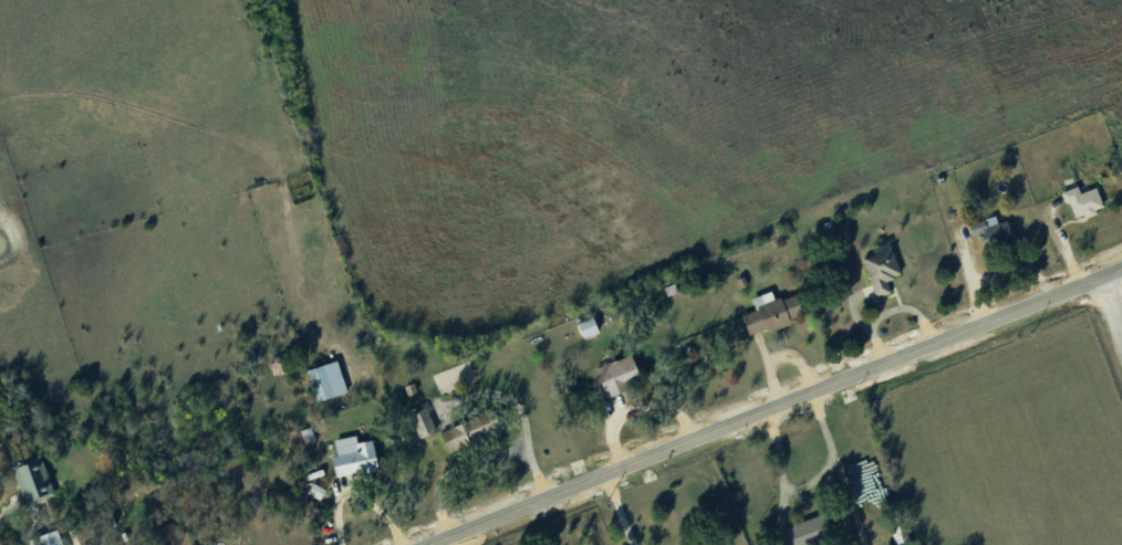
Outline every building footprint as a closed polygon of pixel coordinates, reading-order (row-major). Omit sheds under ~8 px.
[(1075,218),(1085,214),(1086,216),(1106,208),(1098,186),(1082,192),(1079,185),(1065,191),(1075,218)] [(970,223),(974,234),(982,231),(987,246),(1015,237),(1009,219),(1000,222),(997,214),(970,223)] [(903,273),(891,240),(880,244),(882,251),(863,258),(878,297),(893,292),(888,279),(903,273)] [(744,314),(752,333),(768,326),(770,330),(806,314),(797,292),(778,300),(773,289),(752,298),(757,309),(744,314)] [(600,330),(595,316),(579,322),(585,336),(600,330)] [(596,364),(604,397),(628,390),(625,378),(640,375),(634,355),(596,364)] [(308,369),(318,400),(348,391),(338,359),(308,369)] [(441,430),(448,450),(504,429),(496,409),(441,430)] [(421,436),(437,430),(429,410),(413,416),(421,436)] [(358,441),(357,435),(335,438),(337,455),(334,455),(337,475),(379,468),(374,439),(358,441)] [(43,459),(13,469),(25,502),(55,492),(43,459)] [(308,493),(321,500),(327,488),(314,482),(308,493)] [(790,544),(805,544),(834,534),(826,512),(783,528),(790,544)] [(897,544),(912,544),(909,526),(894,529),(897,544)] [(61,530),(29,537),(31,544),(65,544),(61,530)]
